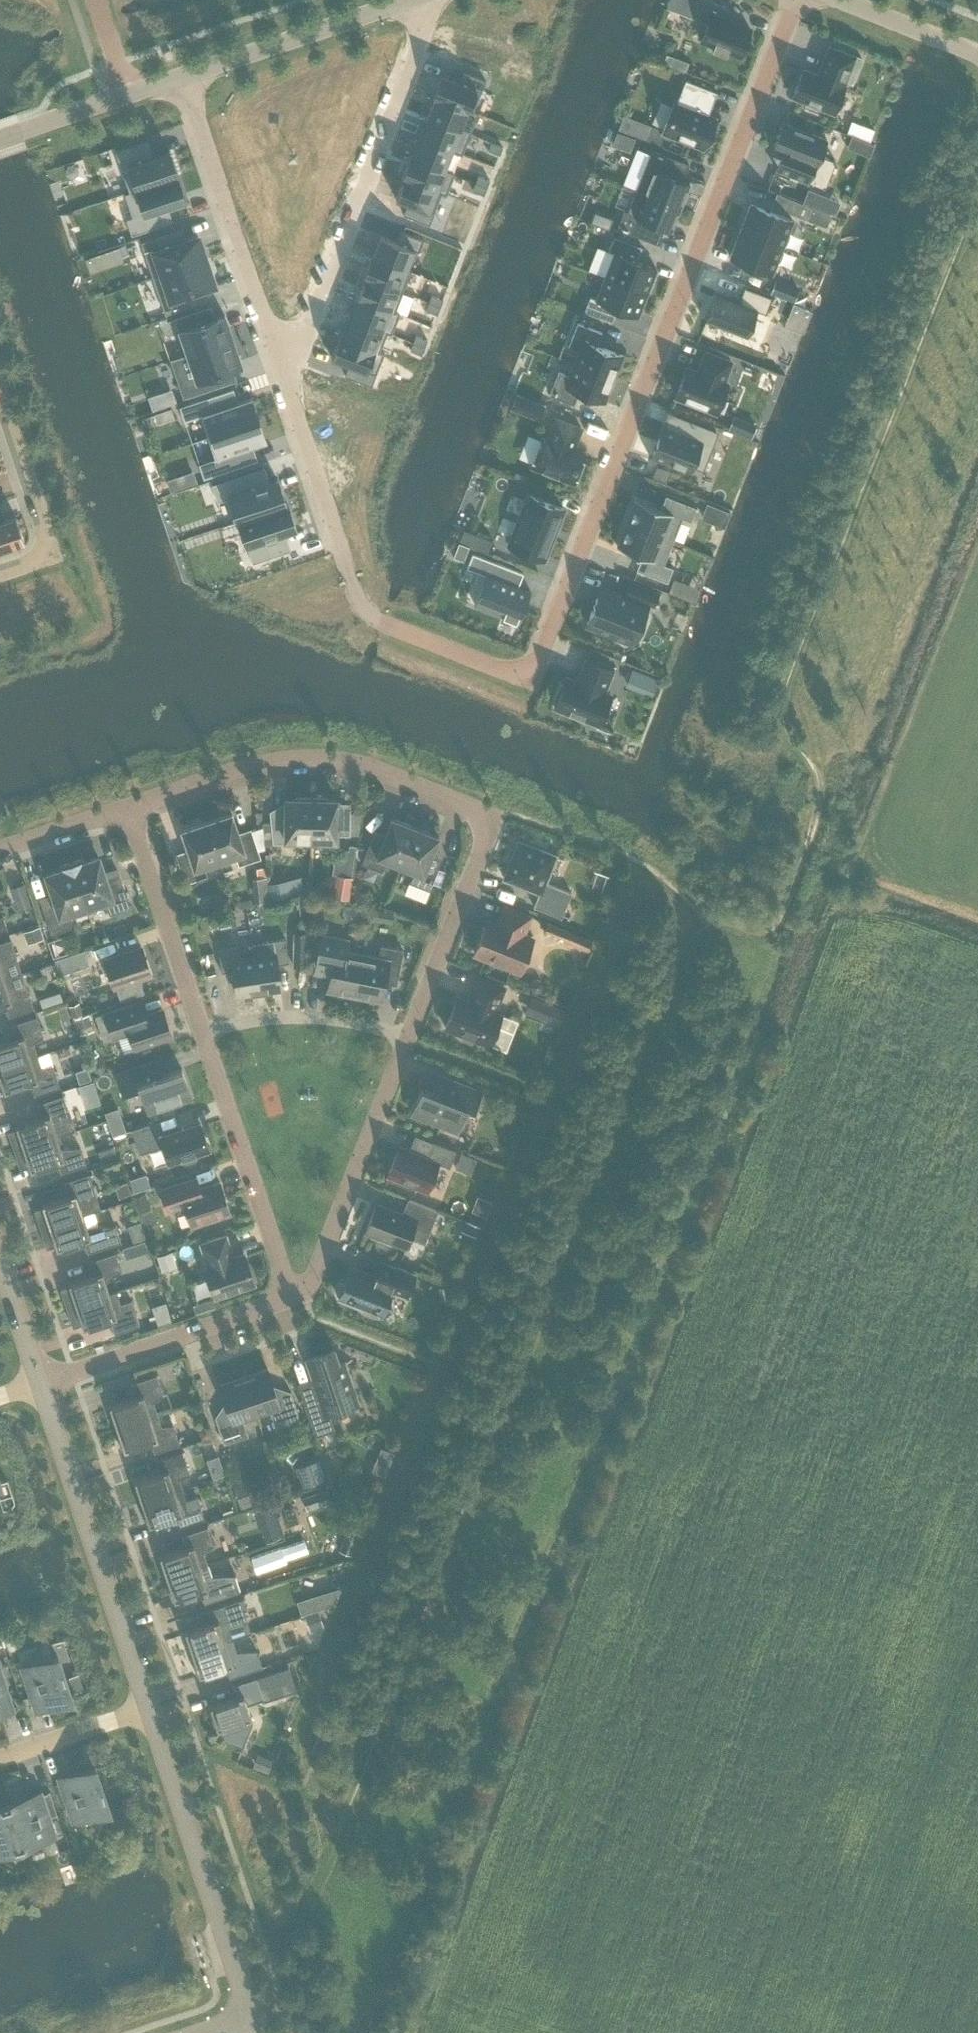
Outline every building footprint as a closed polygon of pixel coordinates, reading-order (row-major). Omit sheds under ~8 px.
[(665,7),(707,23),(701,39),(714,45),(712,49),(725,54),(727,50),(740,55),(750,29),(718,16),(723,3),(715,0),(668,0),(665,7)] [(862,56),(829,43),(821,65),(823,65),(820,73),(803,67),(792,95),(806,101),(804,106),(817,111),(819,106),(834,112),(847,79),(852,81),(862,56)] [(433,95),(478,113),(473,111),(486,80),(463,71),(459,82),(441,75),(433,95)] [(717,90),(686,77),(676,102),(674,101),(663,129),(704,145),(715,117),(702,112),(706,103),(707,104),(713,90),(717,91),(717,90)] [(427,116),(470,133),(478,113),(433,95),(433,97),(435,98),(427,116)] [(419,137),(462,154),(470,133),(427,116),(419,137)] [(827,139),(782,121),(771,149),(781,153),(774,169),(808,183),(815,167),(816,168),(827,139)] [(859,136),(869,140),(873,130),(862,126),(859,136)] [(491,142),(502,146),(505,139),(494,134),(491,142)] [(848,145),(859,150),(862,140),(852,136),(848,145)] [(410,155),(409,156),(454,174),(455,173),(445,169),(453,151),(462,154),(419,137),(412,156),(410,155)] [(618,152),(633,156),(637,142),(621,138),(618,152)] [(153,156),(148,140),(116,151),(129,192),(178,175),(170,151),(153,156)] [(488,149),(499,154),(502,146),(491,142),(488,149)] [(688,163),(652,149),(636,189),(681,206),(690,183),(682,180),(688,163)] [(401,177),(446,194),(454,174),(409,156),(401,177)] [(186,200),(178,175),(125,193),(133,218),(126,220),(131,235),(173,221),(168,206),(186,200)] [(490,179),(478,175),(475,182),(487,187),(490,179)] [(403,214),(429,224),(441,193),(446,195),(446,194),(401,177),(403,178),(395,198),(408,203),(403,214)] [(484,194),(487,187),(475,182),(473,190),(484,194)] [(681,206),(636,189),(628,211),(624,209),(617,227),(657,243),(663,227),(672,230),(681,206)] [(807,217),(811,207),(777,194),(773,204),(807,217)] [(794,219),(750,202),(740,230),(783,247),(794,219)] [(206,260),(198,236),(186,240),(182,228),(141,242),(153,278),(206,260)] [(783,247),(740,230),(729,258),(772,275),(783,247)] [(371,255),(411,271),(411,270),(407,269),(414,249),(419,251),(423,239),(401,231),(397,242),(381,235),(373,255),(371,255)] [(642,246),(614,235),(608,250),(614,253),(605,276),(647,292),(657,269),(636,261),(642,246)] [(363,275),(403,291),(411,271),(371,255),(363,275)] [(207,300),(203,287),(214,284),(206,260),(153,278),(165,314),(207,300)] [(357,296),(400,313),(400,312),(407,315),(414,297),(403,292),(403,291),(363,275),(362,277),(364,277),(357,296)] [(647,292),(605,276),(596,298),(590,296),(584,311),(612,322),(618,307),(638,316),(647,292)] [(772,296),(746,286),(740,302),(715,293),(705,319),(747,334),(757,308),(767,312),(772,296)] [(429,302),(440,306),(443,299),(432,294),(429,302)] [(349,317),(392,333),(400,313),(357,296),(349,317)] [(437,314),(440,306),(429,302),(426,309),(437,314)] [(786,324),(802,330),(810,309),(794,303),(786,324)] [(209,307),(176,318),(188,354),(233,339),(224,315),(213,318),(209,307)] [(339,336),(384,354),(384,353),(380,351),(384,340),(389,342),(392,333),(349,317),(342,336),(339,335),(339,336)] [(600,334),(576,325),(567,348),(578,352),(574,362),(614,378),(623,354),(596,344),(600,334)] [(413,342),(424,346),(427,339),(416,334),(413,342)] [(345,375),(371,385),(384,354),(339,336),(331,357),(349,364),(345,375)] [(188,354),(172,360),(184,396),(229,381),(226,369),(241,364),(233,339),(188,354)] [(410,349),(422,354),(424,346),(413,342),(410,349)] [(732,359),(706,349),(698,370),(687,365),(676,393),(717,409),(728,381),(724,380),(732,359)] [(614,378),(574,362),(570,372),(559,368),(550,392),(574,401),(578,391),(604,401),(614,378)] [(257,419),(250,398),(252,398),(252,396),(235,402),(230,388),(179,406),(184,420),(200,415),(207,436),(259,419),(259,418),(257,419)] [(148,399),(152,409),(171,403),(168,392),(148,399)] [(545,405),(518,394),(513,409),(539,419),(545,405)] [(173,416),(170,408),(159,412),(161,420),(173,416)] [(714,432),(674,416),(669,428),(662,426),(650,457),(687,472),(690,464),(700,468),(714,432)] [(579,428),(554,418),(545,439),(540,437),(529,465),(571,482),(582,454),(570,449),(572,442),(574,443),(579,428)] [(254,461),(250,447),(267,441),(267,440),(264,441),(257,420),(260,419),(259,419),(207,436),(215,458),(198,463),(203,478),(254,461)] [(755,442),(760,428),(739,420),(733,434),(755,442)] [(265,467),(212,485),(217,501),(229,497),(237,520),(286,504),(278,480),(270,483),(265,467)] [(170,478),(174,488),(193,482),(190,472),(170,478)] [(667,502),(642,492),(633,516),(680,534),(689,511),(698,514),(703,500),(672,488),(667,502)] [(563,508),(529,495),(509,545),(544,559),(563,508)] [(296,529),(288,503),(286,504),(238,520),(253,563),(287,552),(281,534),(296,529)] [(703,514),(715,519),(719,507),(707,503),(703,514)] [(680,534),(633,516),(624,540),(648,550),(643,563),(674,576),(680,562),(671,558),(680,534)] [(0,549),(1,550),(9,547),(9,546),(25,541),(22,533),(20,525),(19,525),(16,517),(1,522),(0,522),(0,549)] [(531,591),(518,586),(524,573),(472,553),(467,567),(486,575),(474,605),(518,622),(531,591)] [(600,583),(583,626),(634,646),(649,605),(653,607),(660,591),(629,579),(624,592),(600,583)] [(670,590),(683,595),(687,584),(674,579),(670,590)] [(613,669),(587,659),(578,681),(566,677),(563,684),(561,683),(555,698),(557,699),(554,707),(599,724),(611,694),(604,692),(613,669)] [(631,692),(660,695),(662,676),(634,673),(631,692)] [(286,839),(311,840),(312,795),(311,795),(311,797),(294,796),(294,799),(286,799),(286,811),(270,811),(273,843),(286,843),(286,839)] [(312,795),(311,840),(336,840),(336,835),(350,835),(350,812),(337,812),(337,800),(329,800),(329,797),(312,797),(312,795)] [(231,813),(207,821),(219,860),(235,855),(239,865),(261,858),(251,829),(238,833),(231,813)] [(387,860),(400,866),(415,827),(392,818),(383,840),(373,836),(362,864),(382,872),(387,860)] [(204,865),(219,860),(207,821),(182,830),(188,850),(176,854),(185,883),(207,876),(204,865)] [(439,836),(415,827),(400,866),(414,871),(409,882),(430,890),(440,862),(430,858),(439,836)] [(545,882),(556,856),(519,841),(504,878),(539,892),(534,907),(562,917),(571,892),(545,882)] [(84,858),(71,862),(86,906),(102,901),(110,914),(115,912),(117,917),(132,912),(118,871),(105,876),(98,857),(85,862),(84,858)] [(70,911),(86,906),(71,862),(59,866),(60,870),(47,874),(56,902),(42,907),(51,934),(71,927),(70,911)] [(353,876),(335,873),(332,896),(350,899),(353,876)] [(274,904),(307,894),(303,879),(269,889),(274,904)] [(31,906),(24,882),(11,886),(19,910),(31,906)] [(474,953),(520,971),(533,939),(523,935),(531,914),(504,904),(496,925),(487,921),(474,953)] [(593,939),(547,921),(543,933),(588,951),(593,939)] [(306,934),(294,934),(293,968),(305,968),(306,934)] [(354,995),(362,954),(346,951),(348,939),(322,934),(316,964),(332,967),(327,990),(354,995)] [(11,976),(7,964),(17,958),(11,939),(0,942),(0,980),(11,976)] [(254,957),(259,993),(281,989),(277,964),(289,962),(285,939),(273,941),(275,954),(254,957)] [(259,993),(254,957),(241,959),(239,946),(218,949),(222,972),(234,971),(237,996),(259,993)] [(362,954),(354,995),(381,1000),(385,977),(397,979),(403,950),(381,946),(379,957),(362,954)] [(105,959),(114,987),(151,975),(142,947),(105,959)] [(59,974),(89,964),(84,950),(54,960),(59,974)] [(11,976),(0,980),(0,1005),(4,1003),(9,1017),(34,1008),(27,988),(15,988),(11,976)] [(445,1027),(460,1033),(461,1039),(471,1042),(475,1039),(489,1045),(501,1014),(495,1012),(505,987),(481,978),(471,1002),(457,997),(445,1027)] [(565,1009),(531,996),(525,1013),(558,1026),(565,1009)] [(129,1033),(135,1050),(172,1037),(162,1009),(136,1018),(131,1004),(105,1013),(113,1038),(129,1033)] [(38,1055),(34,1043),(43,1036),(36,1016),(11,1024),(16,1038),(0,1043),(0,1068),(38,1055)] [(38,1055),(0,1068),(0,1089),(3,1088),(4,1091),(30,1082),(35,1095),(60,1087),(53,1066),(42,1067),(38,1055)] [(182,1068),(162,1075),(157,1059),(116,1073),(123,1094),(140,1088),(148,1111),(191,1096),(182,1068)] [(439,1075),(432,1092),(422,1088),(412,1113),(458,1131),(467,1107),(473,1110),(480,1092),(439,1075)] [(14,1150),(57,1136),(75,1130),(63,1095),(37,1103),(42,1116),(16,1125),(17,1128),(8,1131),(14,1150)] [(181,1162),(185,1164),(196,1160),(198,1156),(197,1154),(209,1150),(200,1123),(163,1136),(158,1121),(131,1129),(139,1154),(163,1146),(169,1163),(181,1159),(181,1162)] [(57,1136),(14,1150),(20,1170),(30,1167),(30,1169),(57,1161),(61,1172),(86,1164),(80,1147),(61,1148),(57,1136)] [(433,1142),(427,1157),(399,1146),(387,1175),(427,1191),(438,1162),(449,1167),(456,1151),(433,1142)] [(40,1229),(83,1215),(101,1209),(89,1173),(64,1182),(68,1195),(42,1204),(43,1207),(34,1210),(40,1229)] [(220,1182),(201,1188),(197,1177),(159,1190),(167,1213),(185,1207),(191,1226),(230,1213),(220,1182)] [(405,1247),(410,1236),(425,1242),(438,1210),(408,1199),(402,1214),(376,1203),(365,1231),(379,1237),(378,1239),(391,1245),(392,1242),(405,1247)] [(472,1207),(479,1221),(491,1216),(484,1201),(472,1207)] [(83,1215),(40,1229),(47,1248),(56,1245),(57,1248),(83,1240),(87,1253),(113,1244),(107,1226),(87,1227),(83,1215)] [(215,1296),(254,1283),(244,1255),(234,1258),(226,1235),(200,1243),(208,1267),(205,1268),(215,1296)] [(66,1308),(109,1293),(105,1281),(122,1271),(115,1252),(90,1260),(94,1274),(68,1283),(69,1285),(60,1288),(66,1308)] [(164,1272),(177,1271),(176,1258),(163,1259),(164,1272)] [(406,1298),(414,1275),(381,1263),(376,1277),(350,1268),(340,1296),(385,1312),(391,1293),(406,1298)] [(117,1291),(109,1293),(66,1308),(73,1327),(82,1324),(83,1327),(109,1318),(114,1333),(140,1325),(131,1300),(121,1303),(117,1291)] [(345,1362),(339,1364),(334,1350),(306,1359),(317,1393),(302,1398),(315,1436),(334,1430),(329,1413),(359,1403),(345,1362)] [(267,1368),(244,1376),(257,1416),(270,1411),(275,1426),(300,1418),(291,1392),(277,1396),(267,1368)] [(114,1428),(157,1413),(153,1401),(163,1395),(156,1374),(131,1383),(135,1396),(107,1406),(114,1428)] [(243,1420),(257,1416),(244,1376),(220,1384),(229,1412),(215,1417),(224,1443),(248,1435),(243,1420)] [(157,1413),(114,1428),(122,1450),(150,1440),(154,1452),(180,1444),(173,1425),(162,1425),(157,1413)] [(139,1503),(183,1488),(176,1468),(186,1464),(182,1451),(157,1459),(160,1471),(132,1481),(139,1503)] [(324,1477),(314,1454),(292,1464),(302,1487),(324,1477)] [(183,1488),(139,1503),(147,1525),(175,1516),(179,1527),(205,1519),(200,1506),(190,1509),(183,1488)] [(303,1497),(307,1508),(328,1501),(324,1490),(303,1497)] [(268,1539),(280,1535),(270,1506),(257,1510),(268,1539)] [(165,1578),(208,1564),(204,1552),(213,1545),(207,1526),(182,1535),(186,1546),(157,1556),(165,1578)] [(361,1531),(348,1526),(339,1549),(352,1554),(361,1531)] [(208,1564),(165,1578),(172,1600),(200,1591),(204,1603),(240,1591),(235,1574),(212,1576),(208,1564)] [(333,1603),(340,1587),(297,1600),(301,1613),(333,1603)] [(190,1653),(233,1639),(251,1633),(243,1608),(245,1607),(243,1597),(207,1610),(211,1622),(182,1631),(190,1653)] [(233,1639),(190,1653),(197,1675),(225,1666),(229,1678),(262,1667),(257,1650),(237,1651),(233,1639)] [(38,1708),(71,1697),(58,1657),(24,1668),(23,1664),(22,1665),(38,1712),(39,1712),(38,1708)] [(288,1666),(232,1685),(236,1697),(207,1706),(208,1707),(210,1707),(220,1735),(242,1744),(241,1746),(243,1747),(253,1722),(247,1704),(287,1691),(294,1688),(291,1678),(288,1666)] [(10,1709),(11,1713),(13,1712),(0,1674),(0,1712),(10,1709)] [(312,1751),(322,1755),(329,1737),(319,1733),(312,1751)] [(286,1759),(293,1762),(296,1755),(289,1752),(286,1759)] [(108,1808),(95,1768),(61,1779),(60,1775),(59,1775),(75,1823),(76,1822),(75,1819),(108,1808)] [(39,1795),(6,1806),(20,1846),(52,1835),(53,1839),(55,1838),(39,1791),(38,1791),(39,1795)] [(20,1846),(6,1806),(0,1808),(0,1852),(20,1846)]
